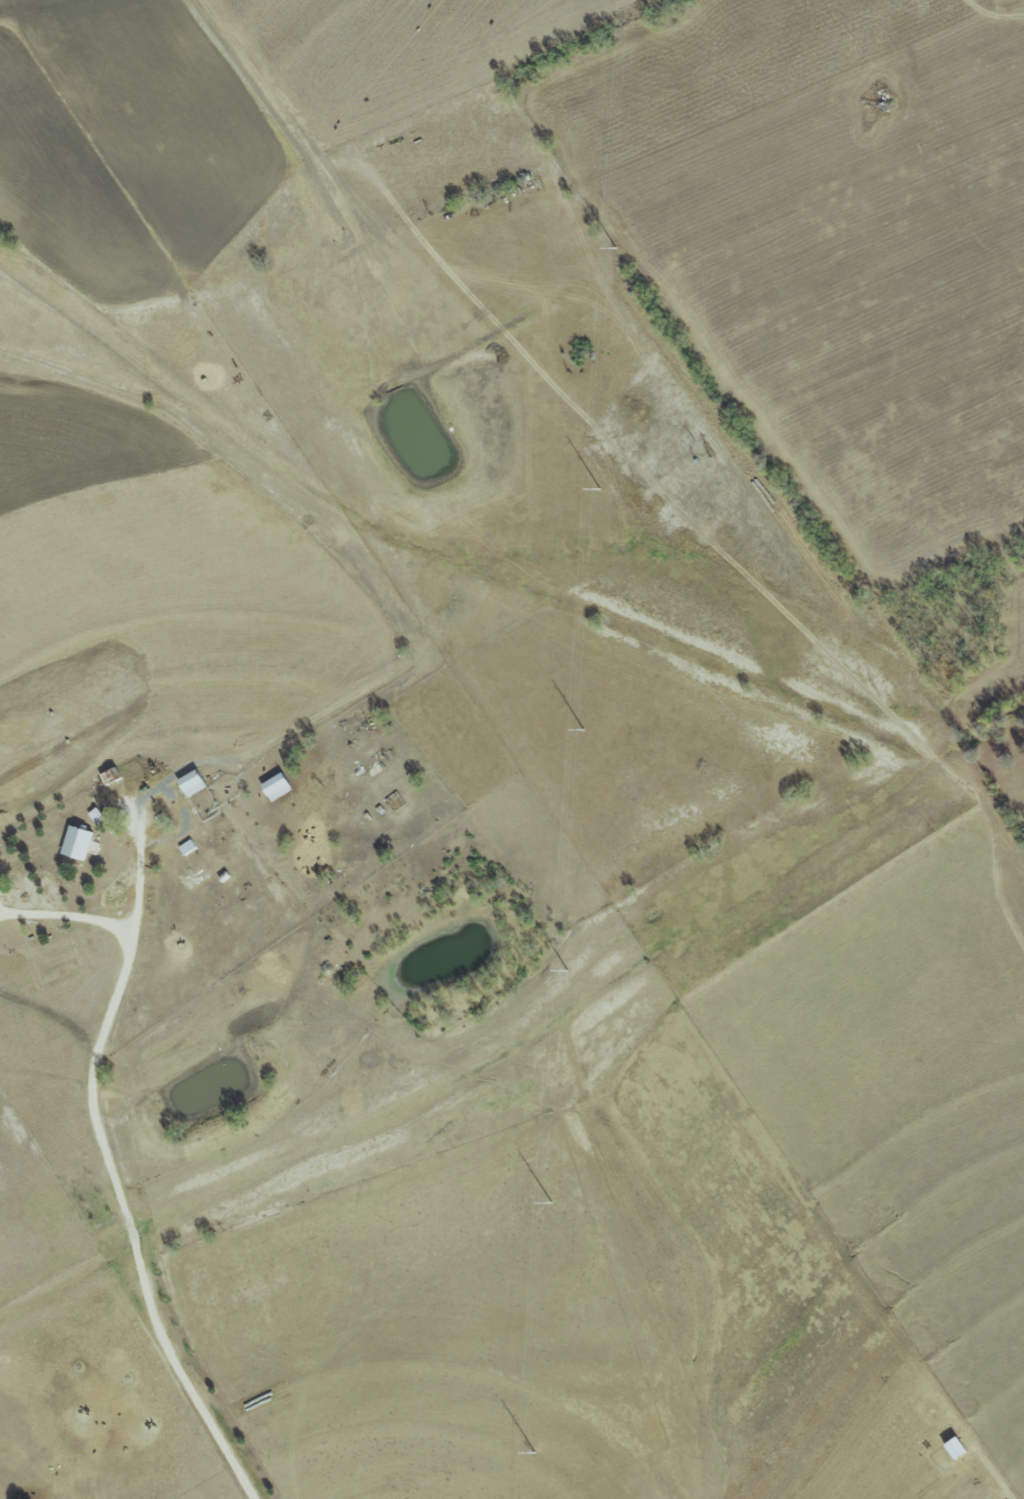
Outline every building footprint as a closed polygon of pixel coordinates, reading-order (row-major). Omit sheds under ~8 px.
[(180,778),(187,797),(209,788),(202,770),(180,778)] [(295,789),(285,772),(263,785),(273,802),(295,789)] [(96,832),(72,824),(63,853),(87,861),(96,832)] [(180,848),(186,856),(198,847),(192,839),(180,848)] [(969,1451),(959,1436),(946,1445),(956,1460),(969,1451)]
